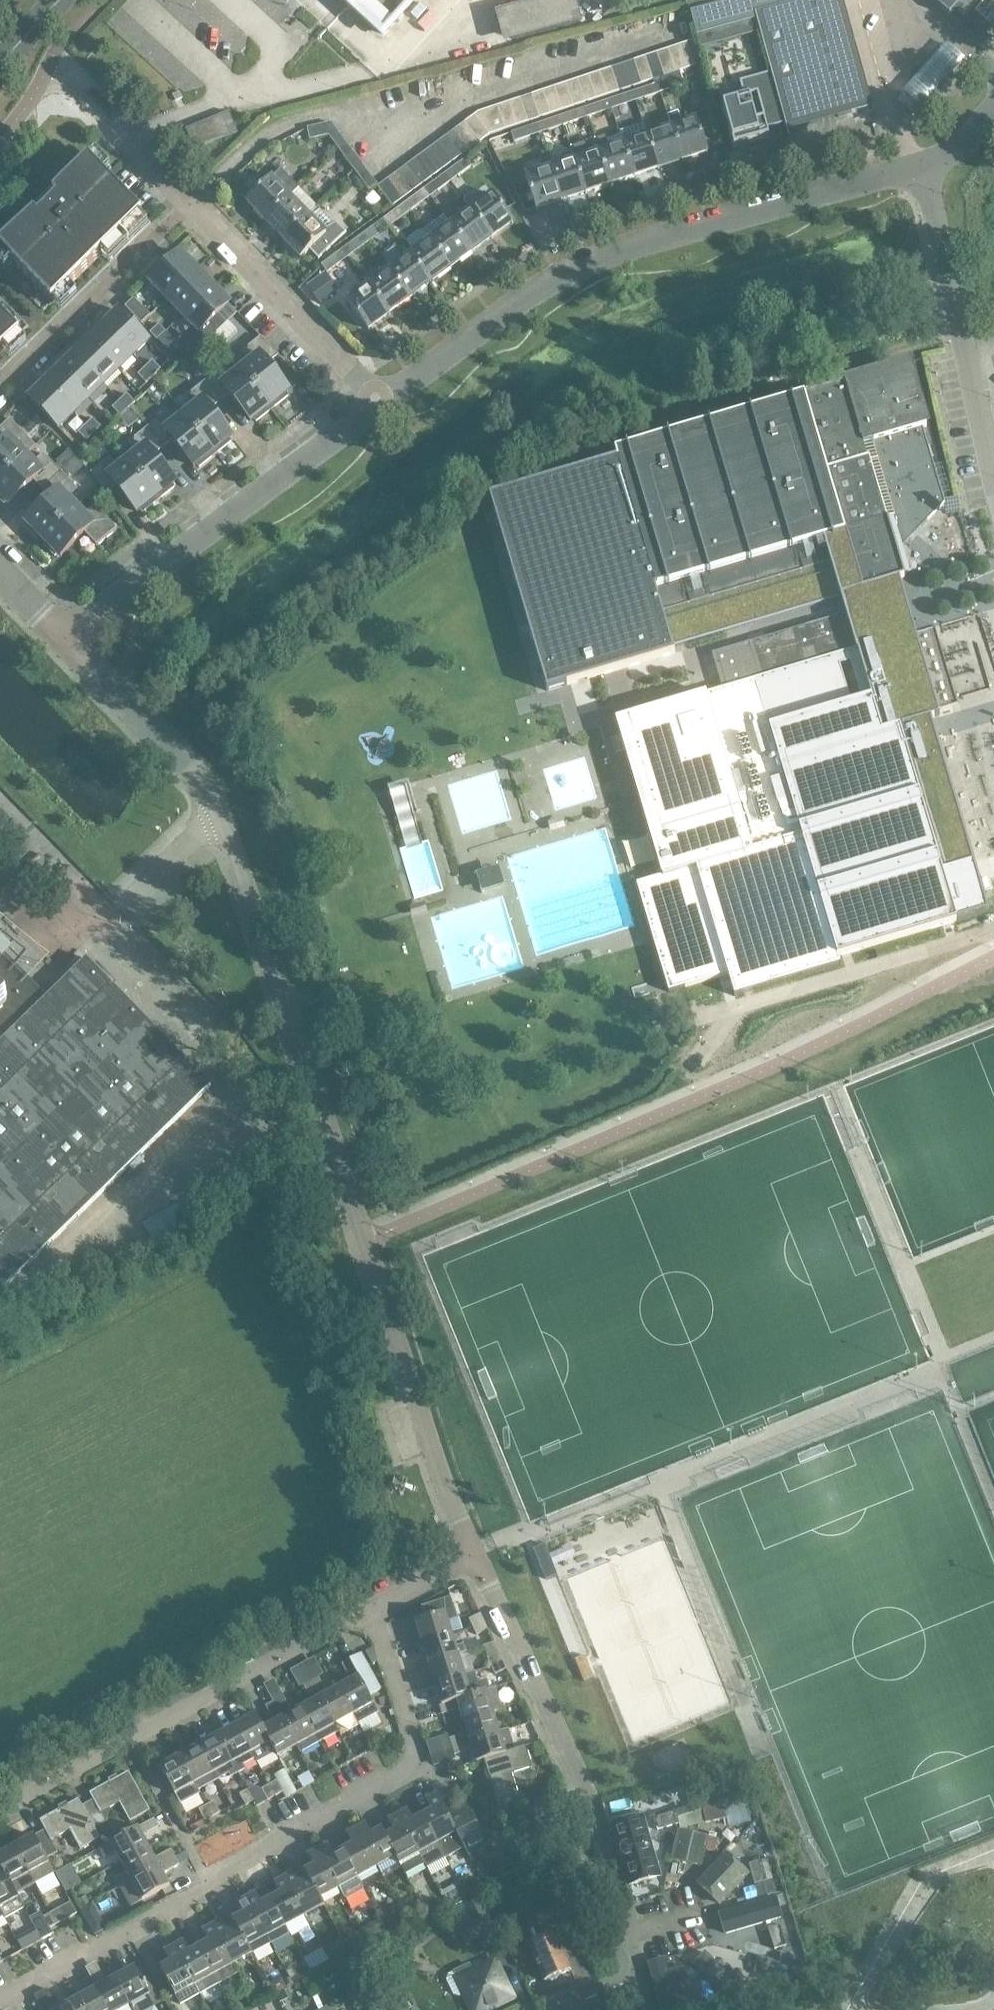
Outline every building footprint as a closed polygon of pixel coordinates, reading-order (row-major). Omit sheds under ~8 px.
[(415,0),(345,0),(383,35),(415,0)] [(566,0),(546,0),(508,10),(507,11),(506,12),(506,13),(506,14),(506,15),(513,39),(513,40),(514,41),(515,41),(516,41),(569,27),(570,26),(571,25),(572,24),(572,23),(566,0)] [(756,19),(751,0),(737,0),(690,13),(696,35),(696,36),(756,19)] [(783,117),(787,131),(802,127),(830,119),(856,112),(873,108),(843,0),(751,0),(756,19),(771,73),(783,117)] [(992,28),(993,25),(993,0),(933,0),(979,42),(992,28)] [(689,68),(699,65),(693,41),(681,45),(689,68)] [(965,59),(946,43),(903,92),(920,108),(965,59)] [(676,72),(681,71),(689,68),(681,45),(669,49),(676,72)] [(669,91),(685,85),(681,71),(676,72),(669,49),(656,54),(664,76),(669,91)] [(664,76),(656,54),(645,57),(653,80),(664,76)] [(653,80),(645,57),(634,61),(642,84),(653,80)] [(623,65),(631,88),(642,84),(634,61),(623,65)] [(631,88),(623,65),(612,69),(619,92),(631,88)] [(601,72),(608,95),(619,92),(612,69),(601,72)] [(597,99),(608,95),(601,72),(589,76),(597,99)] [(765,122),(783,117),(771,73),(740,82),(740,83),(743,82),(748,98),(723,105),(727,120),(734,146),(736,146),(761,139),(761,138),(769,136),(765,122)] [(597,99),(589,76),(577,80),(585,103),(597,99)] [(565,84),(573,107),(585,103),(577,80),(565,84)] [(554,88),(562,111),(573,107),(565,84),(554,88)] [(645,98),(660,93),(657,84),(642,89),(645,98)] [(551,115),(562,111),(554,88),(543,92),(551,115)] [(551,115),(543,92),(532,95),(540,118),(551,115)] [(540,118),(532,95),(521,99),(528,122),(540,118)] [(609,100),(612,109),(627,104),(624,95),(609,100)] [(508,104),(515,127),(528,122),(521,99),(508,104)] [(612,109),(609,100),(593,106),(596,114),(612,109)] [(502,131),(515,127),(508,104),(495,108),(502,131)] [(489,135),(502,131),(495,108),(478,114),(489,135)] [(560,117),(563,126),(578,120),(575,112),(560,117)] [(672,127),(684,161),(707,153),(696,119),(682,124),(678,112),(668,116),(672,127)] [(186,130),(194,149),(238,134),(230,113),(186,130)] [(481,142),(489,135),(478,114),(466,123),(481,142)] [(563,126),(560,117),(545,122),(548,131),(563,126)] [(328,136),(339,150),(347,145),(331,123),(308,129),(310,141),(328,136)] [(481,142),(466,123),(457,130),(471,149),(481,142)] [(648,135),(659,170),(684,161),(672,127),(648,135)] [(503,146),(530,137),(527,128),(500,137),(503,146)] [(471,149),(457,130),(446,137),(461,156),(471,149)] [(623,144),(635,178),(659,170),(648,135),(623,144)] [(461,156),(446,137),(437,144),(452,163),(461,156)] [(635,178),(623,144),(609,148),(605,137),(596,140),(611,186),(635,178)] [(571,148),(575,160),(586,194),(611,186),(596,140),(571,148)] [(452,163),(437,144),(427,152),(441,171),(452,163)] [(347,145),(339,150),(354,171),(355,170),(362,166),(347,145)] [(418,158),(432,177),(441,171),(427,152),(418,158)] [(423,184),(432,177),(418,158),(408,165),(423,184)] [(458,176),(471,167),(465,159),(453,169),(458,176)] [(143,215),(89,160),(0,246),(0,250),(52,303),(143,215)] [(551,168),(563,202),(586,194),(575,160),(551,168)] [(398,173),(413,192),(423,184),(408,165),(398,173)] [(355,170),(354,171),(369,191),(377,185),(362,166),(355,170)] [(563,202),(551,168),(526,177),(537,211),(563,202)] [(123,170),(113,179),(136,204),(146,196),(123,170)] [(265,222),(290,197),(299,188),(281,170),(246,203),(265,222)] [(413,192),(398,173),(388,180),(403,199),(413,192)] [(438,191),(450,182),(445,174),(432,184),(438,191)] [(403,199),(388,180),(378,188),(392,207),(403,199)] [(471,209),(493,239),(513,223),(491,194),(480,203),(473,194),(464,200),(471,209)] [(404,205),(409,212),(422,202),(417,195),(404,205)] [(282,240),(308,215),(290,197),(265,222),(282,240)] [(409,212),(404,205),(391,214),(396,222),(409,212)] [(450,225),(472,254),(493,239),(471,209),(450,225)] [(20,334),(0,354),(0,371),(151,224),(143,215),(52,303),(0,250),(0,314),(20,334)] [(308,215),(282,240),(300,259),(309,250),(318,260),(345,234),(336,224),(327,229),(325,227),(322,229),(308,215)] [(472,254),(450,225),(430,240),(451,269),(472,254)] [(363,235),(368,242),(381,233),(375,226),(363,235)] [(368,242),(363,235),(349,245),(355,252),(368,242)] [(451,269),(430,240),(409,255),(431,284),(451,269)] [(342,250),(321,265),(327,274),(348,258),(342,250)] [(167,299),(198,269),(189,259),(187,261),(180,254),(151,282),(167,299)] [(431,284),(409,255),(389,270),(411,300),(431,284)] [(128,284),(141,268),(133,262),(120,277),(128,284)] [(183,316),(212,288),(206,281),(208,279),(198,269),(167,299),(183,316)] [(411,300),(389,270),(369,286),(390,315),(411,300)] [(307,286),(320,305),(339,291),(327,274),(326,272),(307,286)] [(390,315),(369,286),(347,301),(369,331),(390,315)] [(218,315),(229,305),(222,297),(224,296),(215,287),(213,288),(212,288),(183,316),(208,341),(227,324),(218,315)] [(427,325),(446,316),(434,295),(378,325),(385,338),(423,318),(427,325)] [(150,316),(134,299),(125,308),(141,325),(150,316)] [(149,341),(120,312),(105,327),(133,356),(149,341)] [(20,334),(0,314),(0,354),(20,334)] [(157,341),(166,332),(159,325),(150,333),(157,341)] [(133,356),(105,327),(90,341),(118,370),(133,356)] [(288,391),(267,365),(279,356),(261,337),(242,353),(250,364),(242,370),(239,367),(238,367),(272,409),(288,396),(286,393),(288,391)] [(118,370),(90,341),(75,356),(103,385),(118,370)] [(103,385),(75,356),(60,370),(88,399),(103,385)] [(161,370),(152,361),(145,368),(154,377),(161,370)] [(945,503),(922,428),(926,427),(926,426),(908,365),(803,396),(851,558),(852,558),(863,591),(875,587),(900,580),(899,579),(905,577),(898,553),(927,522),(945,503)] [(256,422),(272,409),(238,367),(229,374),(224,367),(204,383),(220,403),(230,395),(251,421),(254,419),(256,422)] [(146,384),(154,377),(145,368),(138,375),(146,384)] [(88,399),(60,370),(45,385),(73,414),(88,399)] [(150,398),(167,386),(159,376),(143,387),(150,398)] [(231,437),(211,410),(220,403),(204,383),(185,398),(191,405),(182,413),(215,455),(231,442),(229,439),(231,437)] [(73,414),(45,385),(30,400),(58,429),(73,414)] [(127,394),(119,401),(128,410),(135,403),(127,394)] [(617,459),(489,497),(547,692),(675,654),(673,647),(841,598),(842,597),(863,591),(852,558),(851,558),(803,396),(615,451),(617,459)] [(121,417),(128,410),(119,401),(112,408),(121,417)] [(199,468),(215,455),(182,413),(172,420),(167,413),(147,428),(163,448),(173,440),(194,467),(197,465),(199,468)] [(104,425),(109,420),(104,415),(99,419),(104,425)] [(94,435),(101,428),(93,419),(86,426),(94,435)] [(25,456),(26,456),(36,446),(10,420),(0,429),(0,446),(0,480),(25,456)] [(87,442),(94,435),(86,426),(78,433),(87,442)] [(172,484),(175,482),(154,456),(163,448),(147,428),(128,444),(134,451),(125,458),(158,500),(174,488),(172,484)] [(61,472),(43,454),(33,464),(26,456),(25,456),(0,480),(0,500),(4,505),(7,502),(9,504),(34,481),(42,490),(61,472)] [(142,513),(158,500),(125,458),(116,465),(110,458),(90,474),(106,494),(116,486),(137,512),(140,510),(142,513)] [(71,496),(78,490),(61,472),(42,490),(51,499),(27,522),(29,525),(26,527),(41,542),(79,504),(71,496)] [(60,556),(84,533),(96,545),(116,529),(94,506),(87,513),(79,504),(41,542),(55,557),(58,554),(60,556)] [(848,614),(713,654),(723,689),(858,650),(876,708),(881,706),(888,732),(900,729),(932,720),(935,717),(935,718),(940,716),(925,664),(915,633),(891,640),(883,613),(875,587),(863,591),(842,597),(848,614)] [(943,872),(900,729),(888,732),(881,706),(876,708),(858,650),(723,689),(708,694),(702,673),(692,675),(699,697),(616,721),(616,722),(623,720),(624,721),(657,832),(649,834),(662,877),(637,885),(670,993),(728,975),(735,997),(735,996),(841,965),(838,957),(877,945),(989,912),(982,889),(980,882),(974,863),(943,872)] [(974,863),(937,740),(934,741),(928,721),(900,729),(943,872),(974,863)] [(372,753),(379,770),(394,764),(387,747),(372,753)] [(505,887),(499,868),(476,875),(481,894),(505,887)] [(212,1086),(87,959),(46,999),(0,953),(0,1294),(212,1086)] [(168,1039),(183,1053),(190,1046),(197,1052),(224,1022),(202,1002),(168,1039)] [(156,1015),(169,1031),(180,1022),(167,1006),(156,1015)] [(546,1544),(534,1549),(546,1580),(558,1576),(546,1544)] [(422,1644),(452,1634),(448,1622),(458,1619),(451,1597),(421,1607),(425,1619),(416,1622),(422,1644)] [(473,1628),(484,1622),(481,1615),(469,1620),(473,1628)] [(484,1622),(473,1628),(477,1636),(488,1630),(484,1622)] [(452,1634),(422,1644),(429,1664),(458,1655),(466,1653),(464,1644),(456,1647),(452,1634)] [(491,1667),(503,1662),(499,1654),(488,1659),(491,1667)] [(369,1696),(380,1690),(361,1655),(343,1665),(352,1681),(339,1688),(358,1723),(378,1712),(369,1696)] [(458,1655),(429,1664),(435,1685),(465,1676),(458,1655)] [(585,1656),(576,1660),(584,1682),(594,1678),(585,1656)] [(503,1662),(491,1667),(495,1675),(507,1670),(503,1662)] [(474,1673),(465,1676),(435,1685),(442,1706),(457,1701),(471,1696),(489,1690),(487,1681),(478,1684),(474,1673)] [(320,1677),(311,1682),(317,1693),(326,1689),(320,1677)] [(425,1681),(409,1682),(410,1695),(427,1693),(425,1681)] [(311,1697),(317,1693),(311,1682),(305,1686),(311,1697)] [(339,1688),(320,1698),(335,1725),(341,1736),(360,1726),(358,1723),(339,1688)] [(493,1712),(503,1709),(496,1688),(489,1690),(471,1696),(457,1701),(442,1706),(439,1706),(442,1715),(460,1709),(464,1722),(493,1712)] [(273,1703),(280,1714),(288,1709),(282,1698),(273,1703)] [(320,1698),(301,1709),(316,1736),(335,1725),(320,1698)] [(280,1714),(273,1703),(267,1706),(273,1718),(280,1714)] [(301,1709),(282,1719),(297,1746),(301,1753),(320,1742),(316,1736),(301,1709)] [(452,1748),(470,1742),(499,1733),(493,1712),(464,1722),(467,1734),(449,1739),(452,1748)] [(237,1726),(255,1759),(257,1763),(275,1753),(270,1743),(271,1743),(263,1730),(264,1729),(256,1715),(237,1726)] [(282,1719),(264,1729),(263,1730),(271,1743),(270,1743),(275,1753),(278,1757),(297,1746),(282,1719)] [(218,1736),(238,1774),(246,1770),(243,1765),(255,1759),(237,1726),(218,1736)] [(506,1754),(506,1753),(516,1750),(509,1730),(499,1733),(470,1742),(452,1748),(455,1756),(473,1750),(477,1763),(484,1761),(506,1754)] [(199,1747),(217,1781),(229,1774),(231,1778),(238,1774),(218,1736),(199,1747)] [(180,1757),(198,1791),(217,1781),(199,1747),(180,1757)] [(526,1747),(516,1750),(506,1753),(506,1754),(484,1761),(497,1802),(498,1802),(517,1796),(518,1796),(512,1775),(533,1769),(526,1747)] [(200,1794),(198,1791),(180,1757),(164,1766),(178,1793),(175,1794),(181,1805),(200,1794)] [(168,1782),(161,1768),(155,1772),(163,1785),(168,1782)] [(269,1785),(276,1797),(283,1793),(286,1799),(298,1793),(285,1770),(274,1776),(277,1781),(269,1785)] [(83,1806),(95,1829),(106,1822),(101,1813),(119,1803),(130,1822),(150,1811),(129,1772),(90,1793),(94,1800),(83,1806)] [(704,1810),(716,1807),(715,1797),(708,1799),(707,1795),(716,1794),(714,1777),(683,1786),(689,1807),(692,1814),(704,1810)] [(276,1797),(269,1785),(262,1790),(268,1801),(276,1797)] [(246,1806),(254,1802),(248,1791),(240,1795),(246,1806)] [(423,1817),(438,1844),(456,1834),(457,1833),(448,1815),(437,1795),(426,1801),(433,1812),(423,1817)] [(520,1805),(517,1796),(498,1802),(501,1811),(520,1805)] [(95,1829),(83,1806),(79,1799),(40,1821),(45,1830),(35,1836),(47,1858),(58,1853),(51,1841),(70,1830),(80,1849),(100,1838),(95,1829)] [(207,1806),(213,1817),(220,1813),(214,1802),(207,1806)] [(467,1805),(448,1815),(457,1833),(456,1834),(468,1855),(507,1834),(496,1814),(477,1824),(467,1805)] [(213,1817),(207,1806),(199,1810),(205,1821),(213,1817)] [(445,1858),(438,1844),(423,1817),(414,1822),(408,1811),(398,1816),(424,1865),(426,1868),(445,1858)] [(704,1815),(706,1823),(727,1818),(725,1811),(704,1815)] [(679,1824),(676,1812),(655,1818),(659,1830),(679,1824)] [(628,1889),(662,1878),(643,1815),(608,1825),(628,1889)] [(424,1865),(398,1816),(389,1821),(395,1833),(386,1838),(396,1858),(395,1858),(399,1865),(400,1865),(405,1875),(424,1865)] [(148,1833),(159,1827),(155,1819),(143,1825),(148,1833)] [(356,1830),(377,1868),(395,1858),(396,1858),(386,1838),(382,1831),(372,1836),(366,1825),(356,1830)] [(122,1863),(149,1848),(138,1828),(99,1850),(105,1859),(117,1853),(122,1863)] [(377,1868),(356,1830),(347,1835),(353,1846),(344,1852),(358,1878),(377,1868)] [(678,1830),(671,1859),(702,1867),(705,1851),(709,1838),(709,1837),(678,1830)] [(15,1847),(36,1884),(55,1874),(47,1858),(35,1836),(15,1847)] [(364,1889),(358,1878),(344,1852),(334,1857),(328,1845),(318,1851),(339,1889),(345,1899),(364,1889)] [(15,1847),(0,1855),(0,1866),(3,1872),(10,1885),(11,1884),(17,1894),(36,1884),(15,1847)] [(120,1888),(159,1866),(149,1848),(122,1863),(127,1872),(115,1879),(120,1888)] [(164,1863),(175,1857),(172,1850),(160,1856),(164,1863)] [(339,1889),(318,1851),(309,1856),(315,1867),(305,1873),(309,1880),(307,1881),(308,1882),(310,1880),(321,1899),(339,1889)] [(726,1852),(696,1884),(719,1905),(749,1874),(726,1852)] [(175,1857),(164,1863),(168,1871),(180,1865),(175,1857)] [(749,1865),(755,1885),(768,1881),(761,1861),(749,1865)] [(159,1866),(120,1888),(131,1908),(170,1886),(159,1866)] [(3,1917),(5,1919),(24,1908),(17,1894),(11,1884),(10,1885),(3,1872),(0,1873),(0,1911),(3,1917)] [(284,1878),(305,1917),(325,1906),(321,1899),(310,1880),(308,1882),(307,1881),(300,1884),(294,1873),(284,1878)] [(305,1917),(284,1878),(275,1884),(281,1895),(272,1900),(287,1927),(305,1917)] [(290,1934),(287,1927),(272,1900),(262,1905),(256,1894),(247,1899),(271,1944),(290,1934)] [(82,1908),(90,1904),(86,1897),(78,1901),(82,1908)] [(480,1898),(464,1905),(479,1938),(486,1953),(502,1946),(480,1898)] [(271,1944),(247,1899),(237,1904),(243,1916),(233,1921),(237,1928),(248,1948),(249,1947),(253,1954),(271,1944)] [(726,1934),(782,1920),(776,1900),(721,1915),(726,1934)] [(52,1913),(58,1925),(77,1914),(71,1903),(52,1913)] [(535,1917),(544,1938),(529,1944),(545,1982),(571,1970),(557,1936),(576,1928),(566,1904),(535,1917)] [(86,1921),(98,1915),(92,1905),(80,1911),(86,1921)] [(58,1925),(52,1913),(44,1918),(48,1926),(37,1932),(42,1941),(55,1934),(51,1928),(58,1925)] [(213,1927),(234,1965),(253,1954),(249,1947),(248,1948),(237,1928),(228,1933),(222,1921),(213,1927)] [(781,1926),(769,1929),(776,1949),(788,1945),(781,1926)] [(234,1965),(213,1927),(203,1932),(209,1943),(200,1948),(220,1984),(239,1974),(234,1965)] [(220,1984),(200,1948),(190,1953),(184,1942),(175,1947),(201,1994),(220,1984)] [(201,1994),(175,1947),(165,1952),(172,1964),(161,1969),(181,2005),(201,1994)] [(747,1995),(738,1986),(745,1980),(736,1970),(729,1976),(706,1952),(693,1965),(734,2007),(747,1995)] [(789,1965),(758,1956),(753,1973),(784,1982),(789,1965)] [(502,1979),(494,1962),(475,1972),(471,1964),(448,1974),(446,1981),(453,1995),(459,1997),(465,1994),(473,2009),(486,2009),(512,1998),(502,1979)] [(131,2006),(133,2009),(149,2009),(162,2003),(148,1976),(147,1977),(141,1966),(136,1969),(135,1968),(115,1978),(131,2006)] [(684,1967),(665,1972),(675,2009),(695,2009),(684,1967)] [(108,2009),(124,2009),(131,2006),(115,1978),(96,1989),(108,2009)] [(269,1984),(275,1995),(287,1989),(281,1978),(269,1984)] [(83,2009),(108,2009),(96,1989),(77,1999),(83,2009)] [(285,1990),(275,1995),(280,2004),(280,2003),(289,1999),(285,1990)] [(77,1999),(59,2009),(58,2007),(55,2008),(57,2009),(83,2009),(77,1999)] [(754,2002),(734,2008),(735,2009),(757,2009),(754,2002)]
